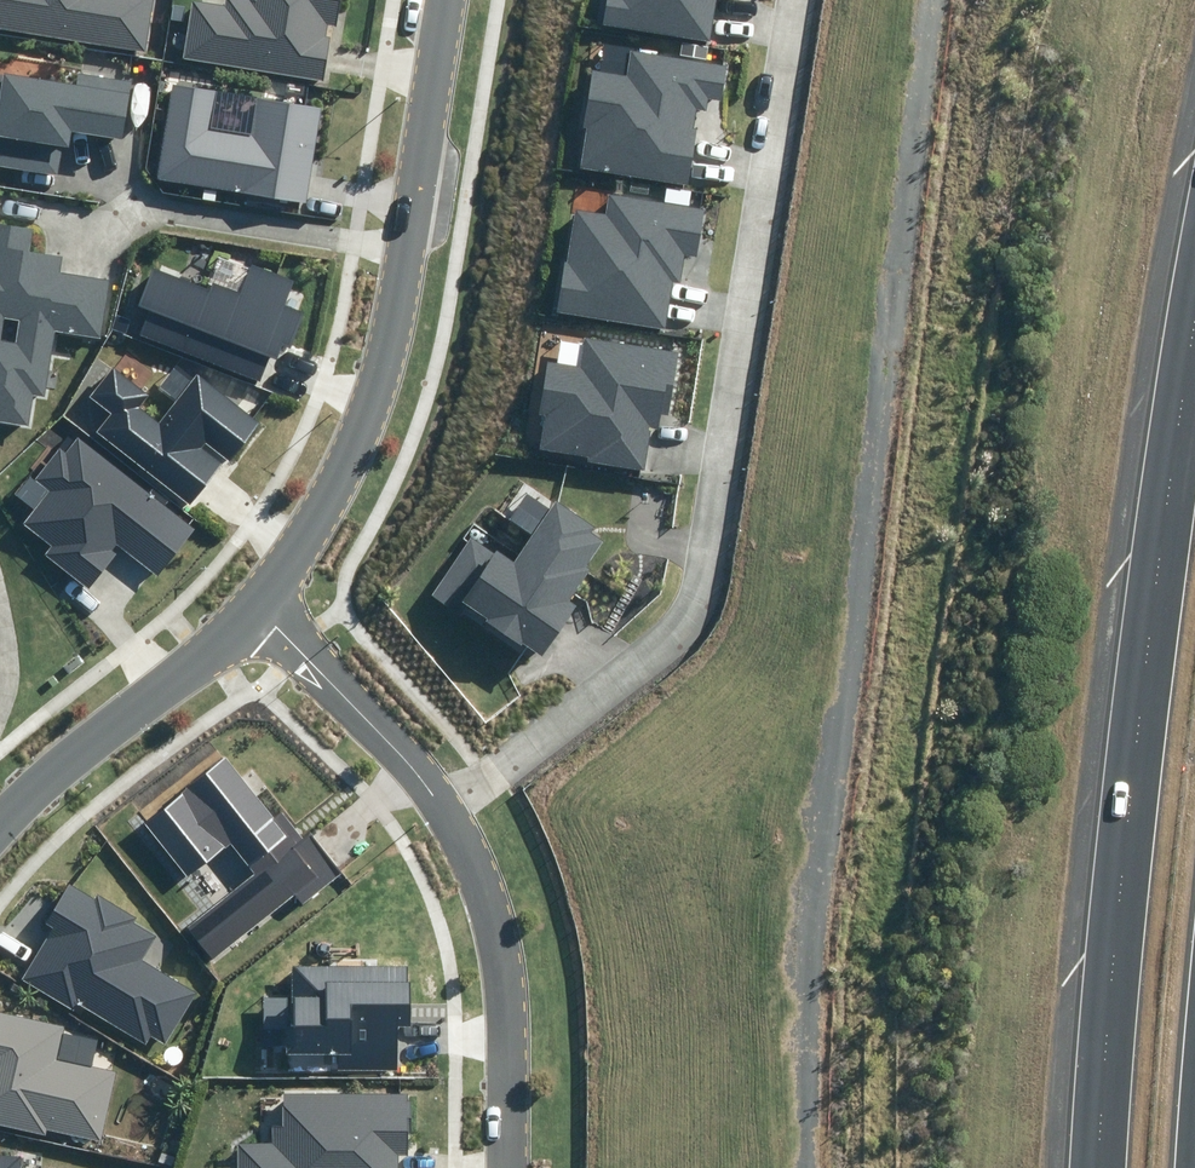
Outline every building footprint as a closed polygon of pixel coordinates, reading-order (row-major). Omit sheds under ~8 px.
[(146,52),(154,0),(0,0),(0,30),(146,52)] [(203,0),(191,0),(180,61),(325,86),(340,0),(231,0),(230,5),(203,0)] [(611,22),(711,38),(717,0),(614,0),(611,22)] [(729,67),(632,51),(628,76),(592,70),(576,167),(689,186),(703,100),(723,103),(729,67)] [(135,80),(83,72),(82,83),(6,71),(3,87),(0,87),(0,166),(60,176),(67,134),(125,143),(135,80)] [(215,88),(172,82),(157,181),(308,204),(323,108),(259,99),(254,135),(209,129),(215,88)] [(707,206),(609,192),(606,217),(570,212),(556,309),(669,326),(681,239),(702,242),(707,206)] [(61,272),(63,256),(29,251),(32,230),(0,225),(0,421),(29,426),(35,394),(45,396),(55,330),(100,337),(109,280),(61,272)] [(236,292),(155,261),(137,306),(149,311),(140,333),(260,380),(274,343),(290,350),(305,312),(285,304),(294,281),(248,262),(236,292)] [(683,352),(588,339),(584,364),(549,359),(536,454),(646,469),(653,419),(673,421),(683,352)] [(150,389),(113,362),(86,398),(106,413),(92,431),(188,503),(224,456),(231,461),(258,426),(196,381),(161,428),(135,409),(150,389)] [(193,530),(78,440),(68,452),(58,449),(36,477),(50,488),(20,526),(45,546),(40,552),(86,589),(120,546),(157,575),(193,530)] [(610,537),(556,501),(551,509),(530,495),(514,518),(538,534),(515,567),(474,540),(437,595),(539,662),(577,605),(568,599),(610,537)] [(230,758),(166,807),(208,862),(230,845),(253,876),(188,925),(212,956),(293,895),(299,903),(338,874),(309,836),(303,841),(279,810),(273,814),(230,758)] [(153,935),(67,885),(44,925),(52,930),(23,979),(78,1012),(82,1005),(145,1042),(150,1034),(165,1042),(194,992),(138,960),(153,935)] [(410,1026),(409,964),(292,966),(292,999),(263,999),(264,1044),(287,1043),(287,1056),(336,1056),(336,1071),(399,1070),(398,1026),(410,1026)] [(0,1014),(0,1125),(96,1148),(115,1070),(90,1064),(96,1037),(0,1014)] [(166,1057),(167,1060),(169,1062),(172,1063),(175,1064),(178,1063),(180,1062),(182,1060),(184,1057),(184,1054),(183,1051),(182,1048),(180,1047),(177,1045),(173,1045),(170,1046),(168,1048),(166,1051),(165,1054),(166,1057)] [(413,1095),(287,1097),(287,1127),(274,1127),(274,1144),(236,1144),(237,1167),(398,1167),(398,1158),(414,1158),(413,1095)] [(0,1153),(0,1167),(23,1167),(24,1154),(0,1153)]
